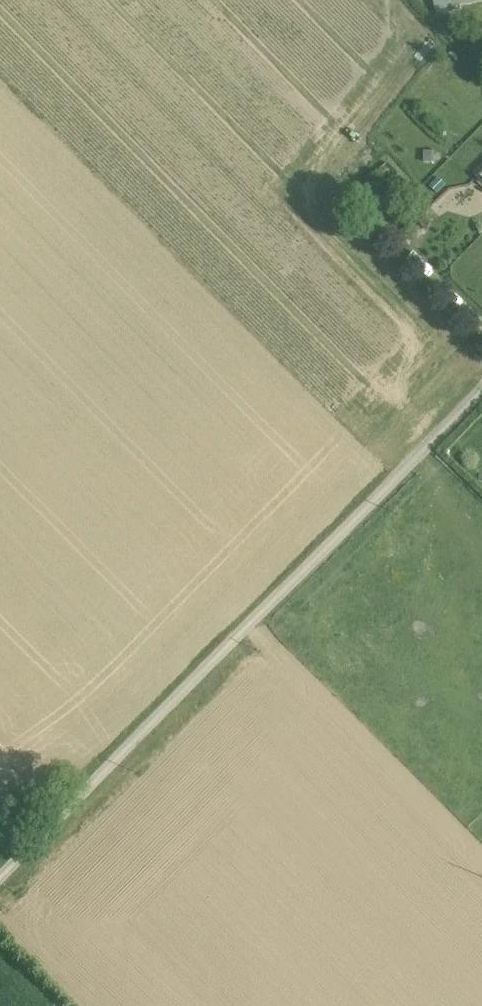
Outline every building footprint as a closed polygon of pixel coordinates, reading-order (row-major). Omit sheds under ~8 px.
[(434,15),(461,7),(459,0),(430,0),(434,15)]
